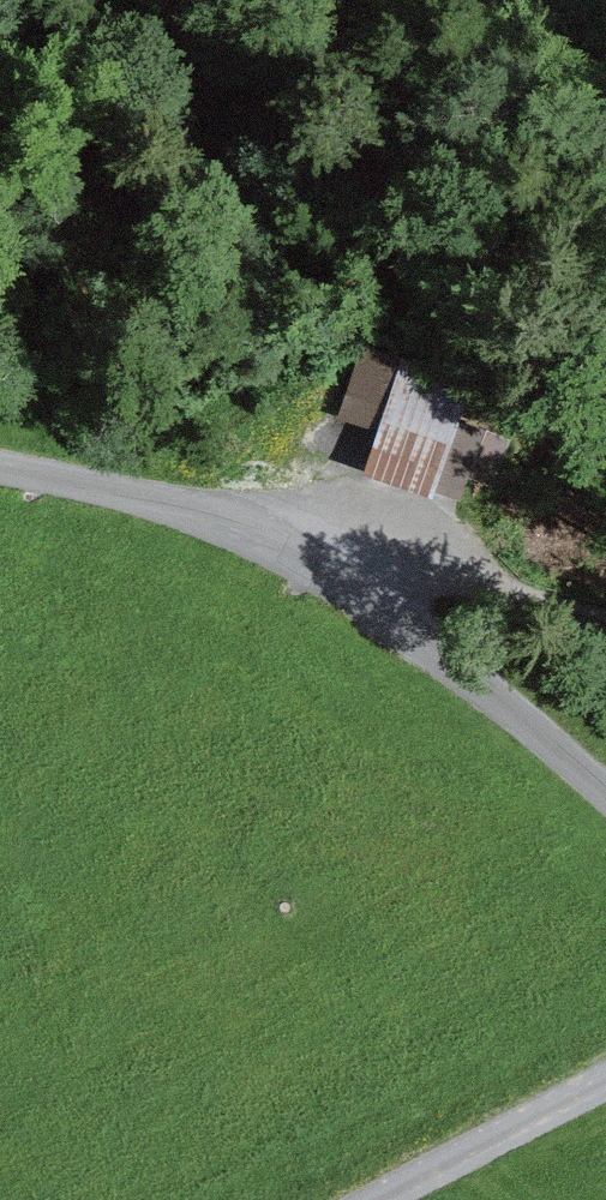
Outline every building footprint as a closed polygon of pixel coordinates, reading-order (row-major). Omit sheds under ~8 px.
[(389,428),(373,471),(437,494),(478,382),(368,341),(342,411),(389,428)]
